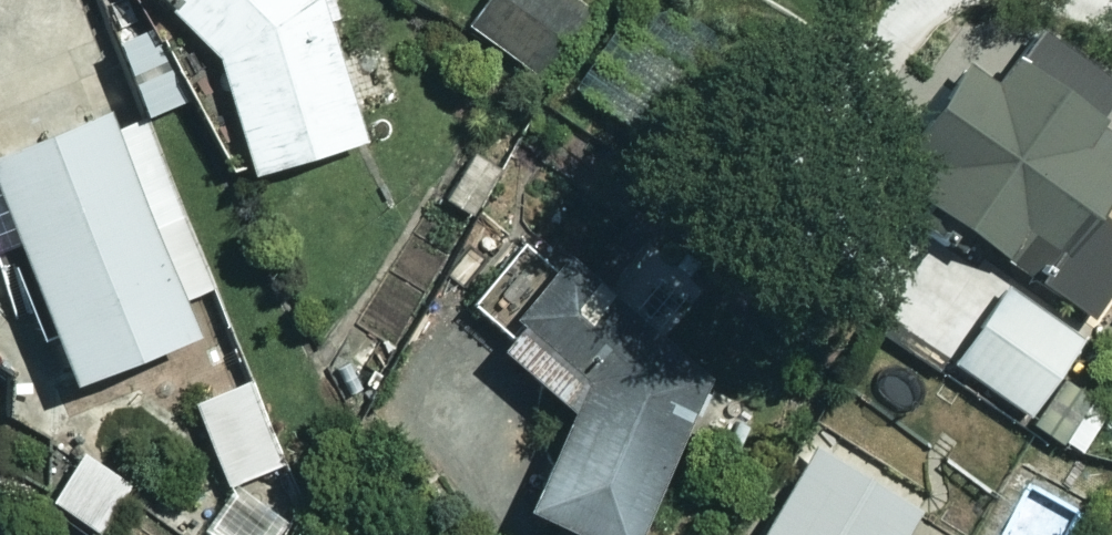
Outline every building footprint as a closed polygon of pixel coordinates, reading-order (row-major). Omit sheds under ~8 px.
[(321,0),(165,0),(214,53),(247,170),(360,139),(323,2),(321,0)] [(571,0),(488,0),(474,19),(546,74),(591,15),(571,0)] [(1034,22),(995,73),(964,50),(899,136),(922,154),(905,176),(1083,312),(1111,274),(1111,132),(1095,119),(1111,96),(1111,81),(1034,22)] [(98,105),(0,143),(0,200),(67,371),(183,326),(146,231),(183,216),(145,118),(109,132),(98,105)] [(564,405),(520,498),(596,534),(630,534),(726,336),(547,250),(500,347),(564,405)] [(1006,283),(951,354),(1072,447),(1111,394),(1111,364),(1006,283)] [(812,437),(747,534),(931,534),(909,521),(918,508),(812,437)] [(126,482),(82,449),(48,494),(92,527),(126,482)] [(211,530),(216,534),(280,534),(291,524),(254,487),(211,530)]
